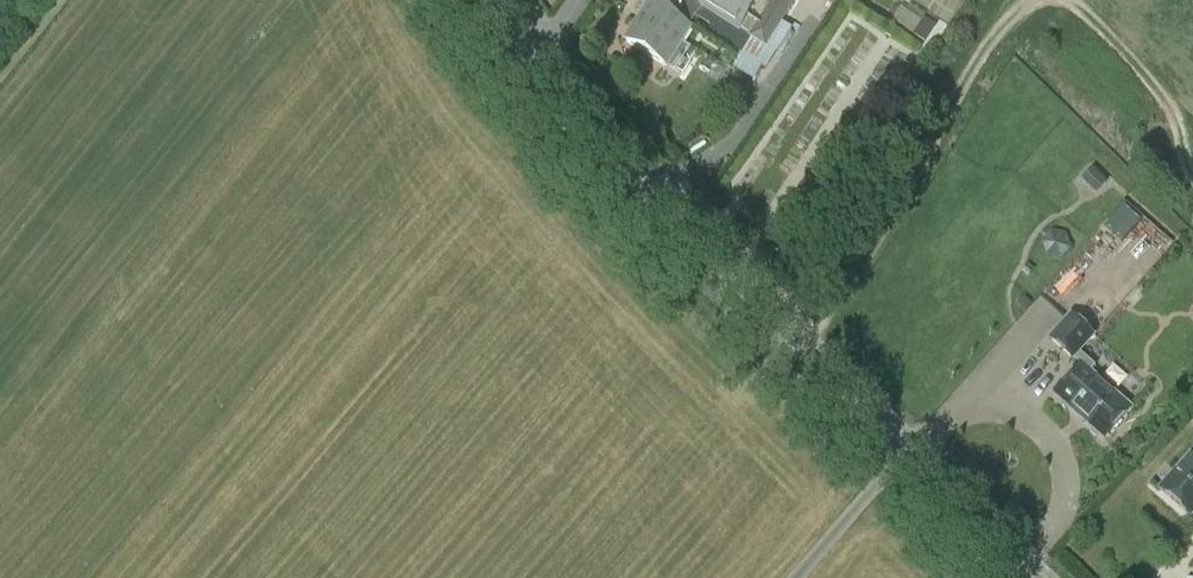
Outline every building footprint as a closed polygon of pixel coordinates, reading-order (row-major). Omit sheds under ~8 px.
[(651,3),(651,2),(626,42),(665,67),(690,27),(689,26),(694,18),(708,27),(705,33),(727,47),(739,29),(765,46),(792,3),(787,0),(773,0),(766,11),(755,4),(757,0),(653,0),(651,3)] [(886,33),(907,44),(923,15),(902,3),(886,33)] [(1107,183),(1093,169),(1081,181),(1095,195),(1107,183)] [(1066,234),(1051,231),(1041,243),(1046,258),(1061,261),(1071,249),(1066,234)] [(1063,313),(1042,305),(1035,322),(1056,330),(1063,313)] [(1080,366),(1054,396),(1103,440),(1131,408),(1090,372),(1095,367),(1079,353),(1093,336),(1070,316),(1049,339),(1080,366)] [(1159,489),(1190,517),(1192,514),(1192,451),(1159,489)]
